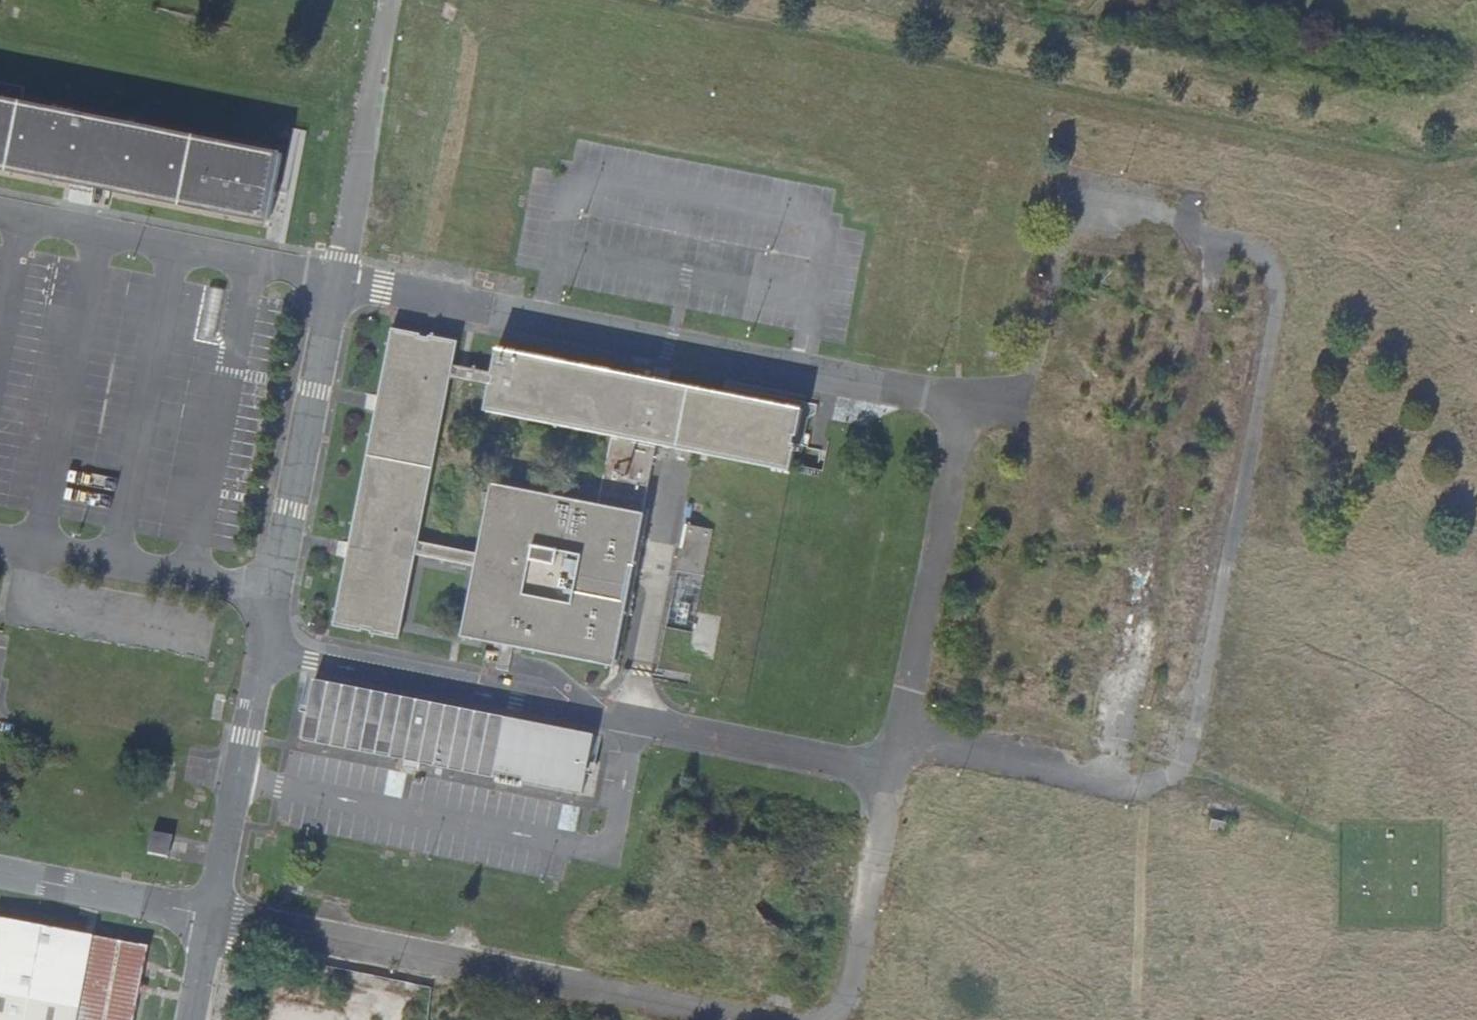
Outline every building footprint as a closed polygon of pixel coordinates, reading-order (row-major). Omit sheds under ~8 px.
[(0,100),(0,170),(85,187),(268,223),(283,156),(0,100)] [(420,336),(391,330),(376,404),(347,551),(332,628),(361,634),(362,632),(370,633),(369,635),(399,641),(415,557),(474,568),(460,638),(614,669),(645,515),(491,485),(477,555),(418,544),(450,381),(489,389),(492,375),(453,367),(457,343),(428,337),(428,340),(420,338),(420,336)] [(660,382),(496,349),(492,375),(489,389),(484,418),(789,479),(804,410),(660,382)] [(302,739),(403,759),(402,765),(417,768),(418,762),(493,777),(494,772),(523,777),(522,782),(581,794),(585,773),(593,774),(600,737),(592,736),(593,734),(505,717),(314,679),(313,681),(306,679),(303,692),(302,700),(298,716),(306,717),(302,739)] [(1211,821),(1209,831),(1224,834),(1226,824),(1211,821)] [(172,837),(154,833),(149,856),(167,859),(168,853),(185,856),(187,846),(171,842),(172,837)] [(147,953),(148,947),(140,946),(0,919),(0,1019),(134,1019),(147,953)]
